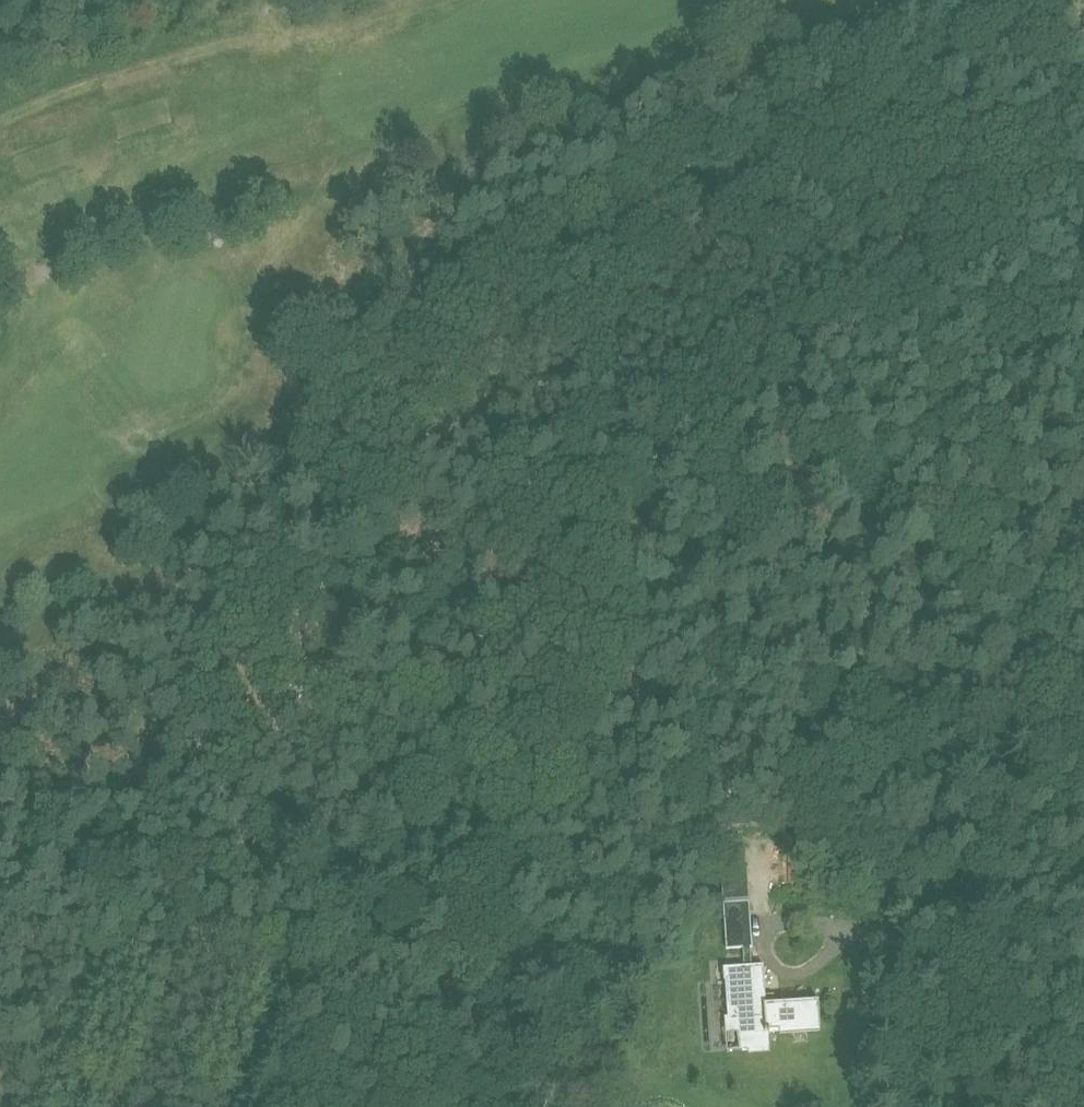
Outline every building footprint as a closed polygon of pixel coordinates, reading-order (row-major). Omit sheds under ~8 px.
[(750,898),(724,899),(727,949),(753,946),(750,898)] [(730,1017),(739,1017),(744,1049),(742,1049),(742,1050),(769,1048),(768,1031),(821,1028),(819,1001),(765,1004),(764,996),(767,996),(765,966),(766,966),(766,965),(754,965),(745,966),(724,967),(725,980),(726,980),(728,1016),(728,1018),(730,1018),(730,1017)]
